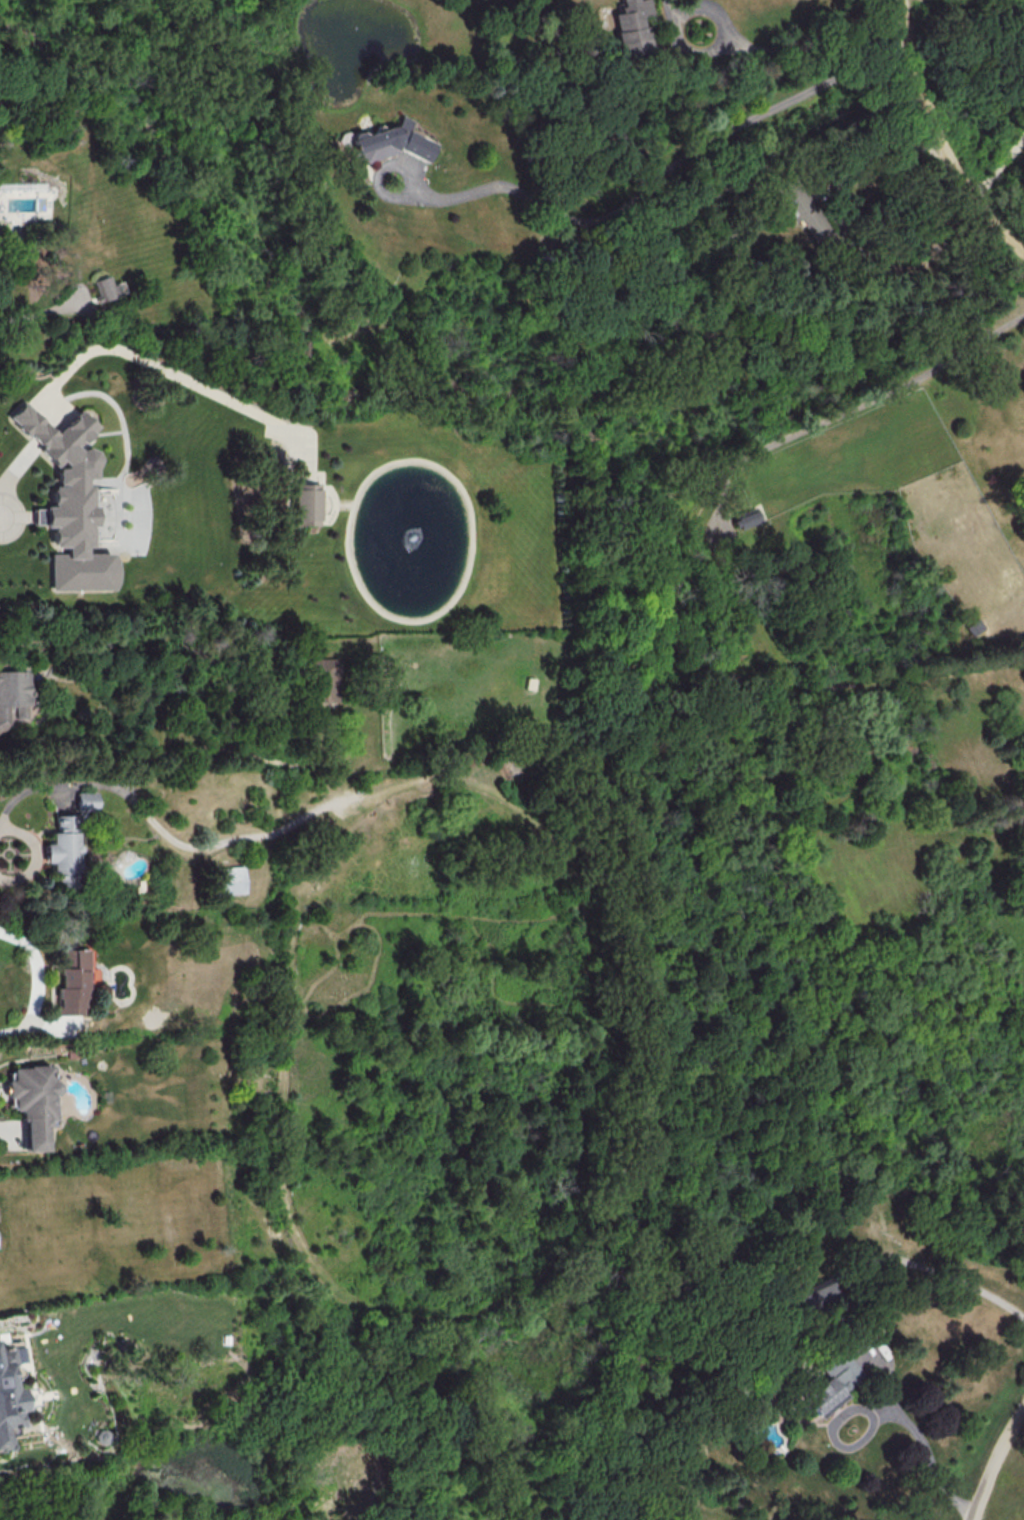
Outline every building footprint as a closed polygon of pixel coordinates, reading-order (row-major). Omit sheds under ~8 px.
[(646,53),(641,15),(651,14),(649,0),(615,0),(617,12),(611,13),(617,57),(646,53)] [(435,143),(407,130),(412,120),(400,115),(395,125),(365,133),(361,131),(352,133),(350,138),(353,151),(357,153),(360,162),(393,154),(396,149),(426,162),(435,143)] [(113,296),(107,274),(94,278),(101,300),(113,296)] [(50,589),(115,589),(115,553),(84,553),(84,546),(91,546),(91,505),(90,503),(90,485),(95,480),(94,454),(87,445),(87,434),(94,427),(79,410),(53,433),(25,401),(8,416),(41,451),(53,465),(53,507),(33,507),(33,525),(51,525),(52,546),(61,546),(61,553),(50,553),(50,589)] [(294,488),(295,525),(321,524),(320,483),(306,483),(306,488),(294,488)] [(760,522),(756,509),(731,516),(735,529),(760,522)] [(10,735),(9,706),(14,706),(15,719),(29,718),(27,670),(0,671),(0,735),(10,735)] [(77,792),(77,811),(97,811),(97,791),(77,792)] [(77,872),(76,814),(55,814),(55,832),(50,832),(50,843),(43,843),(44,862),(50,862),(51,872),(77,872)] [(245,893),(244,866),(215,868),(216,894),(245,893)] [(60,967),(60,987),(55,987),(55,1015),(85,1015),(85,980),(93,980),(93,968),(91,968),(91,949),(71,949),(71,967),(60,967)] [(23,1151),(44,1151),(44,1126),(59,1125),(57,1079),(50,1080),(50,1065),(11,1066),(11,1079),(4,1079),(5,1098),(11,1098),(12,1110),(18,1109),(19,1120),(22,1120),(23,1151)] [(792,1295),(799,1312),(837,1296),(830,1279),(792,1295)] [(3,1451),(10,1448),(9,1430),(25,1422),(23,1387),(14,1388),(14,1378),(21,1375),(20,1366),(24,1360),(23,1339),(13,1344),(12,1344),(8,1345),(0,1346),(0,1451),(3,1451)] [(818,1418),(845,1396),(842,1391),(862,1375),(842,1349),(819,1368),(826,1377),(802,1397),(818,1418)]
